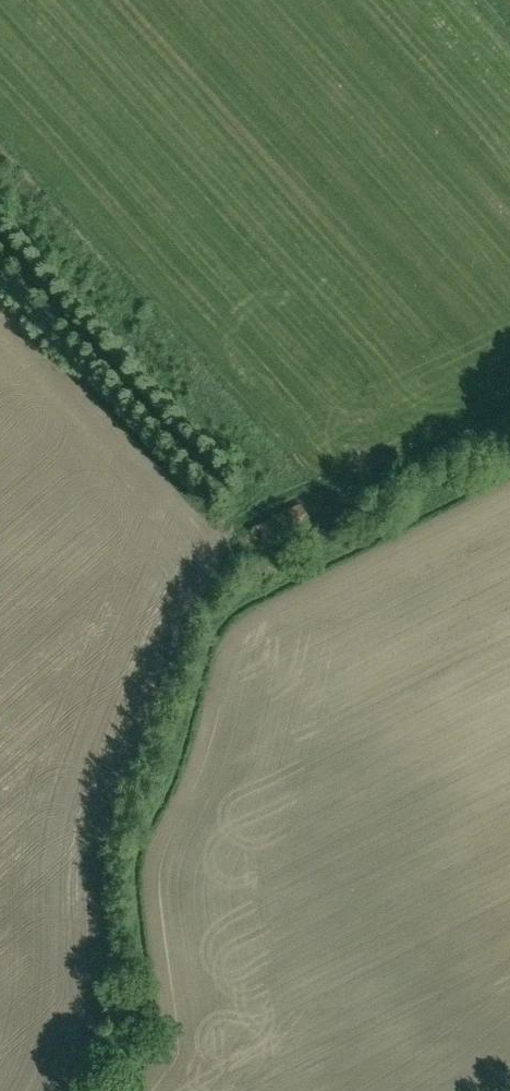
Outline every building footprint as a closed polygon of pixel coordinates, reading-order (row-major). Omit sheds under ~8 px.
[(259,550),(313,526),(302,502),(248,526),(259,550)]
